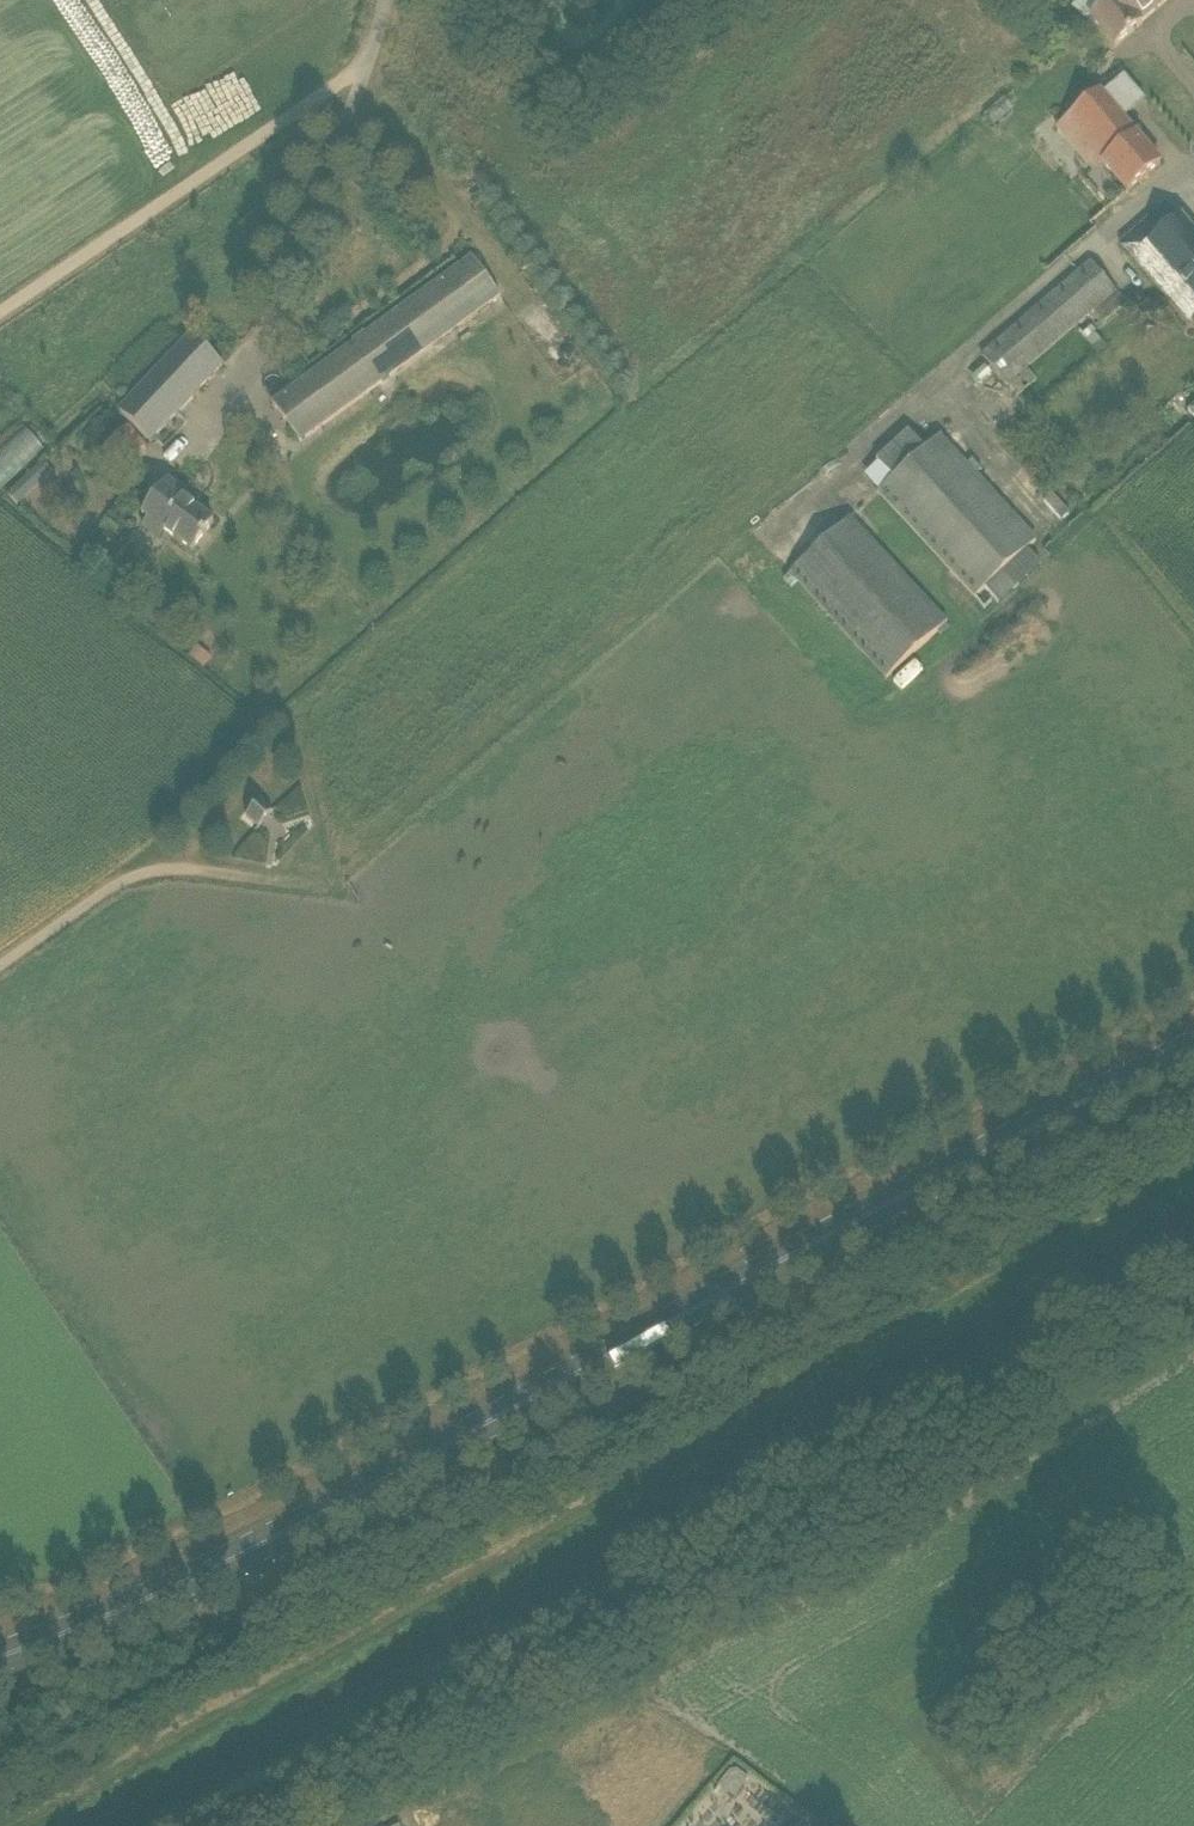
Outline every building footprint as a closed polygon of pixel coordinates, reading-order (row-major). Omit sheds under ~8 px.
[(1090,17),(1115,47),(1143,23),(1142,22),(1167,0),(1111,0),(1090,17)] [(1161,163),(1102,94),(1100,91),(1070,116),(1092,142),(1079,154),(1087,163),(1096,155),(1127,192),(1161,163)] [(1121,242),(1166,294),(1179,284),(1193,301),(1193,235),(1180,219),(1166,203),(1121,242)] [(359,340),(292,389),(273,403),(301,441),(369,392),(393,375),(501,296),(473,257),(365,336),(364,334),(358,338),(359,340)] [(1007,385),(1116,291),(1091,262),(982,356),(998,375),(1007,385)] [(120,413),(151,442),(223,366),(192,336),(120,413)] [(128,427),(106,446),(96,455),(105,465),(115,457),(124,467),(146,448),(128,427)] [(0,449),(0,488),(41,448),(22,428),(0,449)] [(1036,542),(939,436),(878,491),(976,597),(1036,542)] [(18,506),(51,476),(52,474),(42,463),(7,495),(18,506)] [(142,515),(166,532),(193,552),(214,522),(183,500),(187,495),(168,480),(142,515)] [(947,622),(850,517),(790,573),(886,678),(947,622)]
